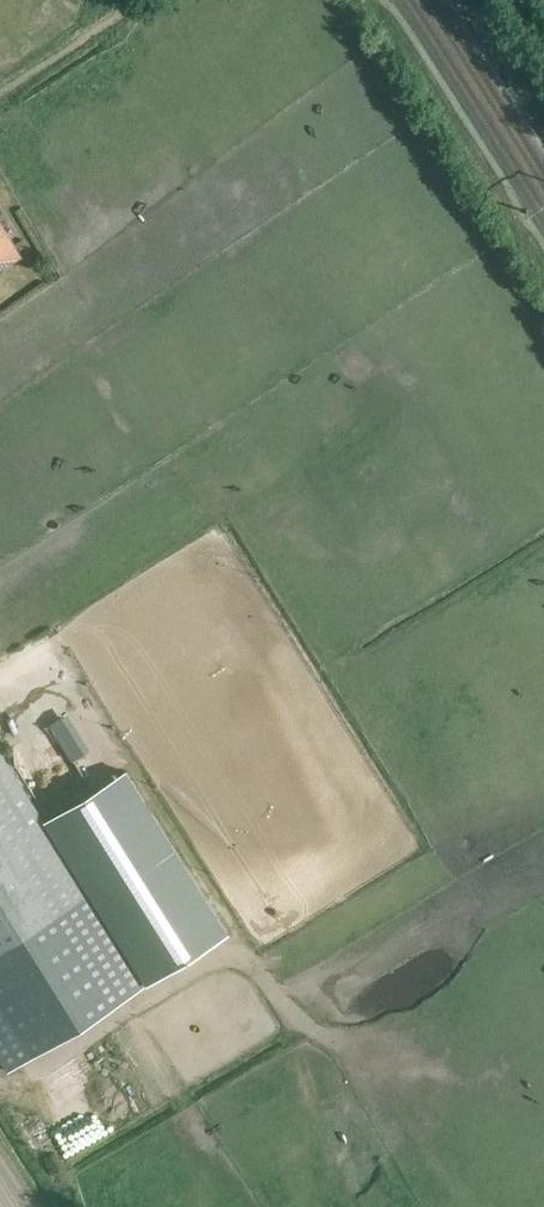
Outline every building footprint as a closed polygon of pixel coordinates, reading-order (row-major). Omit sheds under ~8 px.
[(20,256),(0,221),(0,268),(20,256)] [(8,1074),(147,986),(87,892),(0,753),(0,1061),(8,1074)] [(65,776),(48,784),(53,796),(71,788),(65,776)] [(163,848),(150,855),(161,872),(173,865),(163,848)] [(79,1072),(101,1124),(150,1104),(127,1051),(79,1072)] [(67,1106),(70,1118),(65,1120),(70,1138),(89,1133),(81,1102),(67,1106)]
